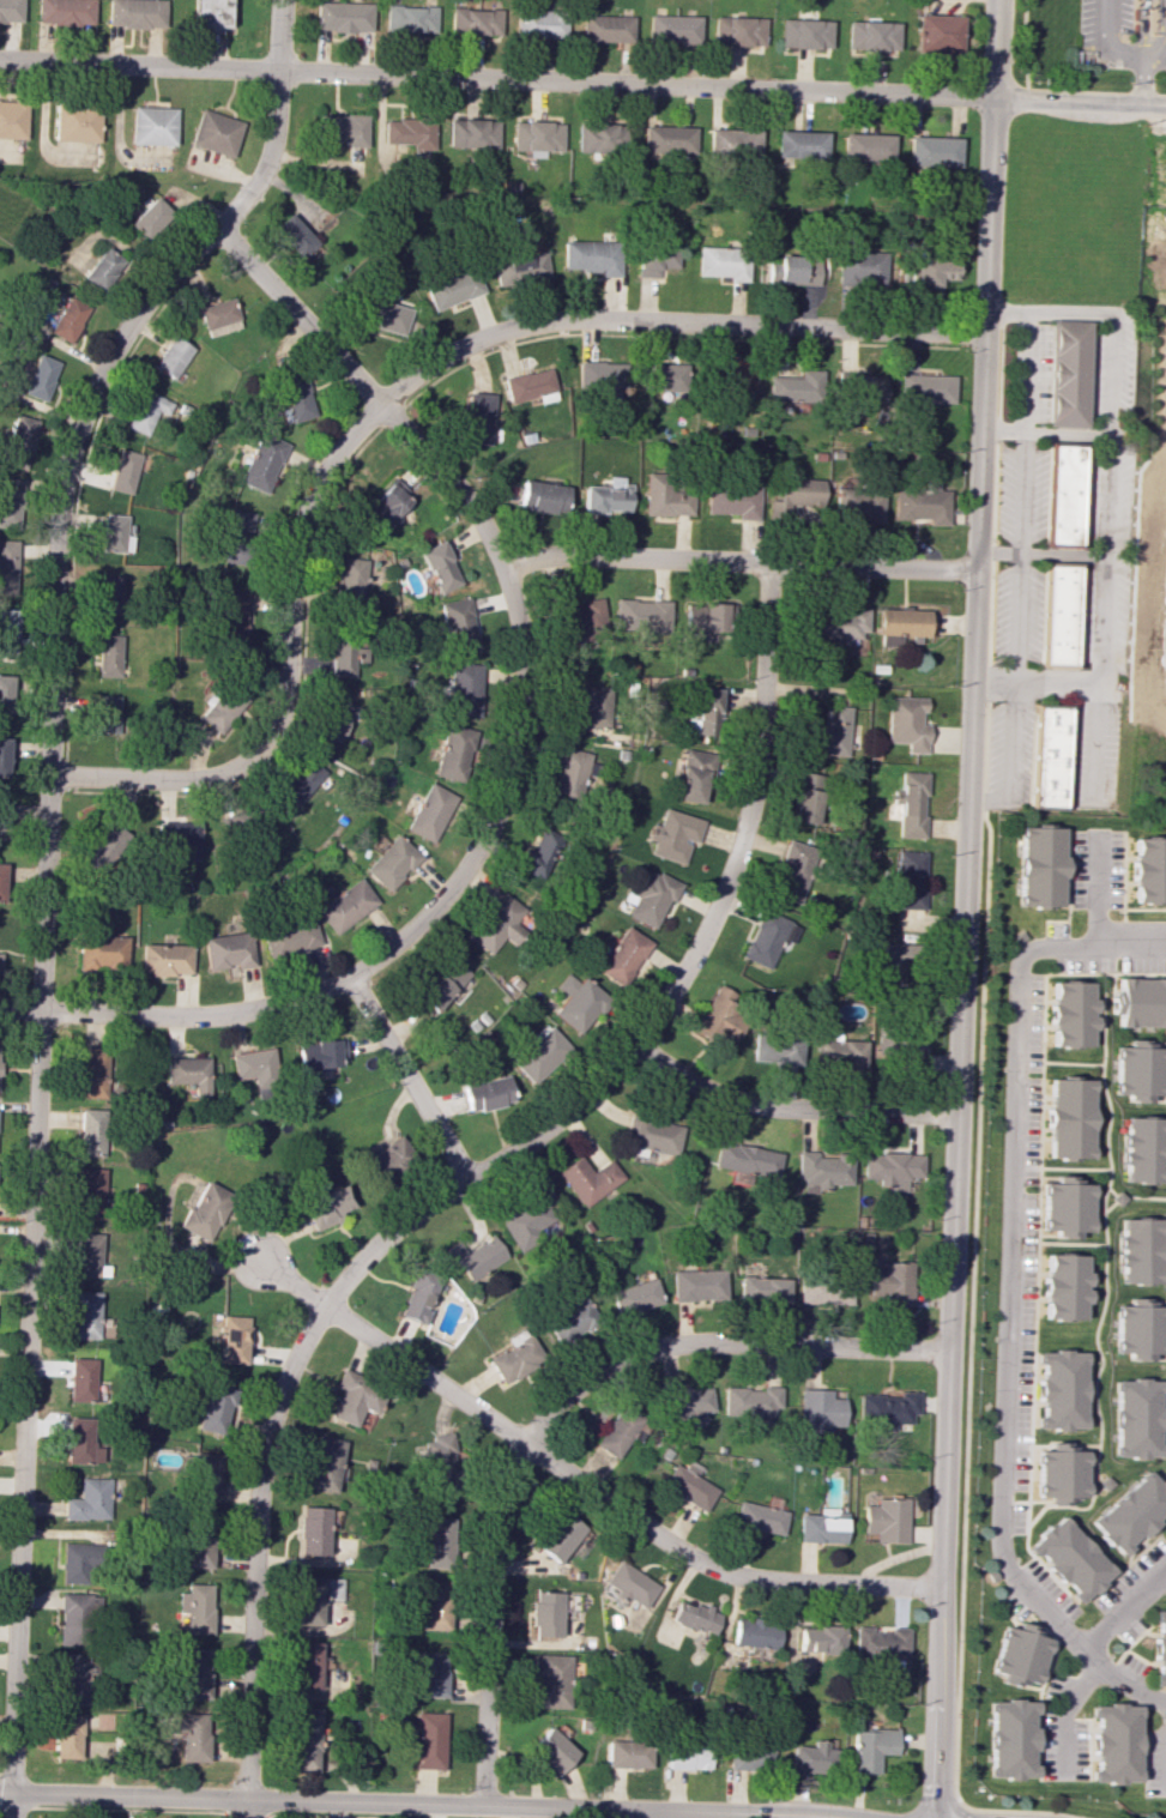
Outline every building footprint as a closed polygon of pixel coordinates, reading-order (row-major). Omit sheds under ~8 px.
[(2,23),(0,23),(0,0),(21,0),(20,22),(2,20),(2,23)] [(35,20),(36,0),(92,0),(91,23),(35,20)] [(104,25),(105,0),(163,0),(162,28),(104,25)] [(191,31),(192,0),(228,0),(226,30),(216,32),(191,31)] [(315,1),(371,4),(371,29),(355,29),(355,32),(331,31),(331,29),(314,29),(315,1)] [(386,4),(436,6),(435,32),(385,30),(386,4)] [(451,7),(502,8),(501,35),(449,34),(451,7)] [(514,36),(561,37),(562,11),(515,8),(514,36)] [(581,41),(582,14),(634,17),(633,43),(581,41)] [(648,14),(700,16),(699,44),(647,42),(648,14)] [(918,14),(962,16),(961,52),(916,50),(918,14)] [(714,16),(765,18),(765,44),(751,44),(751,47),(726,46),(726,43),(713,43),(714,16)] [(781,19),(830,22),(830,48),(817,48),(817,49),(793,49),(793,47),(780,47),(781,19)] [(848,20),(898,23),(896,50),(847,48),(848,20)] [(25,138),(0,137),(0,101),(26,102),(25,138)] [(55,104),(99,105),(98,141),(54,140),(55,104)] [(131,108),(175,109),(174,145),(129,143),(131,108)] [(199,108),(242,122),(230,156),(188,143),(199,108)] [(316,114),(344,115),(344,113),(367,114),(365,147),(343,146),(344,141),(315,139),(316,114)] [(411,149),(433,150),(434,116),(412,115),(412,119),(397,117),(397,121),(383,120),(382,143),(411,144),(411,149)] [(447,146),(497,147),(499,121),(448,119),(447,146)] [(512,122),(563,123),(562,151),(512,150),(512,122)] [(576,151),(578,122),(628,126),(627,153),(576,151)] [(645,125),(695,127),(694,153),(644,152),(645,125)] [(709,128),(760,131),(759,161),(708,158),(709,128)] [(778,131),(828,132),(827,157),(777,156),(778,131)] [(844,132),(893,134),(892,159),(842,158),(844,132)] [(908,135),(960,138),(959,167),(907,164),(908,135)] [(128,223),(155,197),(169,210),(144,237),(128,223)] [(289,213),(318,243),(301,259),(272,229),(289,213)] [(563,241),(620,241),(620,276),(599,276),(599,271),(563,271),(563,241)] [(636,277),(659,278),(659,267),(677,267),(677,244),(638,243),(636,277)] [(699,246),(696,274),(729,276),(729,282),(748,282),(749,248),(699,246)] [(83,276),(105,247),(123,260),(99,290),(83,276)] [(544,249),(549,276),(496,286),(490,260),(544,249)] [(838,283),(840,249),(886,252),(884,284),(838,283)] [(777,283),(817,285),(818,256),(779,254),(778,262),(767,261),(767,282),(777,282),(777,283)] [(916,256),(956,259),(956,280),(940,279),(940,286),(914,285),(916,256)] [(433,310),(464,298),(464,300),(484,291),(473,265),(423,285),(433,310)] [(87,307),(68,296),(48,331),(68,343),(79,324),(78,322),(87,307)] [(371,326),(404,336),(411,309),(363,296),(356,324),(371,328),(371,326)] [(198,308),(232,297),(240,320),(238,320),(240,326),(209,337),(206,328),(205,330),(198,308)] [(1051,320),(1089,321),(1086,427),(1047,425),(1051,320)] [(152,364),(173,336),(193,349),(177,372),(183,375),(179,382),(152,364)] [(22,392),(37,354),(59,362),(52,381),(53,381),(44,401),(22,392)] [(578,361),(603,361),(603,363),(627,363),(627,388),(576,387),(578,361)] [(645,363),(685,363),(685,391),(645,389),(645,363)] [(755,391),(755,366),(713,364),(713,389),(755,391)] [(316,415),(301,367),(277,374),(288,407),(282,410),(286,424),(316,415)] [(503,378),(526,372),(527,373),(550,367),(556,391),(510,403),(503,378)] [(769,376),(799,378),(801,369),(822,369),(822,401),(769,400),(769,376)] [(844,374),(884,376),(883,400),(842,398),(844,374)] [(901,374),(955,375),(955,404),(900,401),(901,374)] [(126,427),(143,389),(174,403),(168,416),(157,411),(146,435),(126,427)] [(469,392),(495,394),(491,446),(464,443),(469,392)] [(1,463),(16,415),(38,421),(25,469),(1,463)] [(238,481),(266,494),(289,445),(260,431),(238,481)] [(1044,546),(1081,549),(1087,442),(1049,440),(1044,546)] [(109,488),(120,448),(141,454),(131,494),(109,488)] [(799,471),(798,478),(823,479),(822,505),(789,503),(787,519),(769,518),(771,500),(778,500),(779,470),(799,471)] [(647,472),(645,515),(673,515),(673,514),(694,515),(694,491),(671,490),(671,473),(647,472)] [(585,485),(608,485),(608,476),(623,477),(623,484),(632,484),(630,511),(605,509),(605,513),(584,512),(585,485)] [(18,529),(0,527),(0,477),(23,479),(18,529)] [(365,511),(393,481),(392,479),(394,477),(409,490),(404,495),(411,501),(398,515),(401,519),(393,527),(389,525),(383,531),(374,523),(376,520),(365,511)] [(895,518),(928,518),(928,525),(948,525),(949,489),(938,489),(938,477),(925,477),(925,489),(895,489),(895,518)] [(524,479),(569,487),(566,513),(520,506),(524,479)] [(707,512),(738,513),(737,519),(759,520),(760,485),(744,484),(744,490),(708,488),(707,512)] [(882,524),(883,489),(835,488),(834,521),(882,524)] [(220,561),(230,509),(255,514),(249,545),(256,546),(253,567),(220,561)] [(102,550),(123,551),(127,515),(104,514),(102,550)] [(418,551),(441,539),(463,581),(440,593),(418,551)] [(13,593),(17,540),(0,540),(0,593),(13,593)] [(342,557),(369,560),(367,578),(364,578),(362,608),(337,605),(342,557)] [(1039,666),(1077,668),(1081,562),(1043,561),(1039,666)] [(98,612),(98,575),(122,575),(122,612),(98,612)] [(220,590),(218,644),(247,645),(248,624),(246,624),(247,591),(220,590)] [(557,639),(552,610),(584,605),(582,599),(603,596),(605,616),(598,617),(602,638),(562,644),(562,638),(557,639)] [(440,603),(451,654),(479,648),(469,597),(440,603)] [(615,628),(617,598),(670,600),(669,630),(615,628)] [(685,629),(687,614),(703,614),(703,603),(727,603),(726,632),(706,630),(705,636),(695,636),(695,629),(685,629)] [(803,609),(802,640),(817,640),(817,636),(830,636),(830,644),(851,644),(851,639),(859,639),(860,632),(868,632),(869,606),(847,605),(847,610),(803,609)] [(11,651),(14,609),(0,608),(0,650),(11,651)] [(877,634),(878,608),(929,610),(928,636),(895,635),(894,646),(881,645),(881,634),(877,634)] [(332,676),(334,632),(357,632),(357,647),(368,647),(368,663),(355,663),(355,676),(332,676)] [(97,676),(98,635),(121,636),(119,677),(97,676)] [(452,664),(482,665),(479,717),(449,714),(452,664)] [(10,712),(11,676),(0,675),(0,711),(10,712)] [(198,717),(218,733),(249,697),(229,680),(198,717)] [(566,708),(567,684),(612,688),(609,730),(584,727),(585,709),(566,708)] [(687,718),(696,718),(697,688),(721,689),(720,718),(718,718),(717,735),(687,733),(687,718)] [(93,732),(96,695),(119,696),(117,733),(93,732)] [(330,695),(352,702),(343,736),(339,735),(338,742),(320,737),(321,730),(319,730),(330,695)] [(887,743),(888,696),(928,697),(928,713),(922,713),(922,725),(929,725),(929,744),(925,744),(925,753),(907,753),(908,743),(887,743)] [(1034,703),(1071,705),(1067,810),(1029,809),(1034,703)] [(804,753),(847,756),(851,707),(828,705),(826,726),(806,725),(804,753)] [(433,774),(447,725),(475,733),(460,783),(433,774)] [(9,738),(0,738),(0,777),(8,777),(9,738)] [(552,797),(561,766),(557,766),(563,745),(591,754),(588,762),(600,766),(593,789),(584,786),(579,803),(552,797)] [(676,799),(685,749),(715,755),(712,774),(706,773),(700,804),(676,799)] [(278,791),(296,805),(325,771),(307,755),(278,791)] [(898,838),(900,771),(928,773),(926,795),(923,795),(923,816),(925,816),(924,839),(898,838)] [(792,821),(801,772),(824,775),(816,825),(792,821)] [(405,828),(430,781),(458,797),(433,844),(405,828)] [(7,838),(0,837),(0,802),(10,802),(7,838)] [(226,815),(235,838),(268,825),(260,805),(248,810),(247,807),(226,815)] [(650,853),(653,841),(647,839),(652,823),(658,826),(665,807),(703,821),(696,842),(683,838),(682,841),(689,845),(682,865),(650,853)] [(99,875),(81,863),(96,840),(95,839),(107,820),(127,834),(99,875)] [(157,848),(157,822),(199,823),(199,859),(183,859),(183,848),(157,848)] [(514,864),(539,876),(560,833),(539,825),(528,848),(522,846),(514,864)] [(1020,827),(1020,906),(1061,906),(1061,827),(1020,827)] [(364,870),(394,835),(421,858),(409,871),(406,869),(388,890),(364,870)] [(1134,859),(1131,859),(1131,881),(1135,881),(1135,902),(1165,902),(1165,837),(1134,838),(1134,859)] [(769,894),(799,904),(816,848),(787,839),(781,859),(787,860),(784,871),(778,869),(769,894)] [(896,907),(898,886),(893,886),(894,872),(896,872),(898,851),(925,852),(924,874),(922,874),(922,890),(924,890),(923,908),(896,907)] [(10,902),(10,863),(0,863),(0,901),(10,902)] [(627,913),(630,905),(621,900),(628,887),(632,889),(641,872),(646,876),(648,871),(657,875),(658,871),(682,883),(672,901),(667,899),(653,928),(627,913)] [(334,935),(377,901),(358,876),(315,910),(334,935)] [(467,936),(502,890),(527,910),(516,923),(526,931),(516,944),(506,936),(491,955),(467,936)] [(742,956),(768,968),(778,948),(784,950),(789,949),(798,928),(789,924),(790,922),(763,910),(742,956)] [(312,916),(321,943),(272,961),(262,932),(312,916)] [(626,925),(651,943),(622,986),(597,970),(626,925)] [(205,971),(201,937),(250,931),(254,965),(236,967),(234,964),(226,965),(226,968),(205,971)] [(78,968),(79,935),(126,936),(126,965),(95,964),(95,970),(78,968)] [(874,985),(875,966),(864,966),(865,952),(875,953),(876,942),(920,946),(919,968),(900,966),(899,986),(874,985)] [(140,972),(140,943),(192,944),(191,973),(174,973),(174,976),(151,976),(151,972),(140,972)] [(435,1013),(470,973),(449,956),(415,995),(435,1013)] [(554,1013),(581,977),(611,999),(600,1014),(594,1009),(578,1031),(554,1013)] [(1119,995),(1112,995),(1111,1013),(1119,1013),(1119,1027),(1165,1027),(1165,978),(1119,978),(1119,995)] [(1053,983),(1091,983),(1091,998),(1095,998),(1095,1013),(1092,1013),(1092,1015),(1095,1015),(1095,1029),(1091,1029),(1091,1046),(1053,1046),(1053,1023),(1050,1023),(1051,1003),(1053,1003),(1053,983)] [(720,1037),(731,1044),(745,1021),(735,1014),(738,1008),(730,1002),(736,993),(719,984),(689,1031),(714,1046),(720,1037)] [(512,1063),(533,1086),(572,1049),(550,1027),(549,1028),(545,1025),(513,1055),(516,1058),(512,1063)] [(926,1027),(925,1073),(904,1073),(905,1056),(878,1056),(880,1026),(926,1027)] [(815,1063),(816,1038),(822,1038),(822,1029),(840,1031),(840,1040),(865,1041),(864,1068),(841,1067),(841,1064),(815,1063)] [(753,1059),(755,1031),(766,1032),(766,1037),(780,1038),(780,1035),(802,1038),(799,1064),(753,1059)] [(1117,1046),(1130,1047),(1130,1039),(1146,1040),(1146,1043),(1152,1043),(1152,1047),(1165,1049),(1164,1095),(1150,1095),(1150,1103),(1132,1103),(1132,1099),(1126,1099),(1126,1094),(1116,1094),(1117,1046)] [(299,1069),(309,1068),(309,1075),(321,1074),(320,1065),(346,1064),(345,1040),(298,1042),(299,1069)] [(79,1098),(105,1098),(105,1047),(80,1047),(79,1098)] [(230,1053),(232,1080),(253,1078),(254,1091),(277,1089),(273,1049),(230,1053)] [(208,1057),(166,1058),(166,1085),(188,1084),(188,1097),(209,1097),(208,1057)] [(469,1111),(461,1086),(507,1075),(513,1100),(503,1103),(505,1106),(479,1112),(478,1109),(469,1111)] [(1050,1079),(1049,1107),(1046,1107),(1045,1128),(1049,1128),(1047,1156),(1058,1156),(1058,1160),(1075,1161),(1075,1158),(1089,1158),(1092,1080),(1050,1079)] [(104,1156),(105,1109),(79,1109),(79,1156),(104,1156)] [(682,1125),(676,1154),(624,1144),(630,1110),(650,1113),(648,1119),(682,1125)] [(1125,1134),(1122,1134),(1122,1147),(1125,1147),(1125,1152),(1122,1152),(1122,1165),(1124,1165),(1124,1182),(1137,1182),(1137,1183),(1153,1184),(1153,1182),(1162,1182),(1164,1161),(1165,1161),(1165,1140),(1165,1117),(1126,1117),(1125,1134)] [(416,1160),(400,1135),(368,1156),(384,1180),(416,1160)] [(714,1165),(719,1140),(781,1154),(775,1179),(714,1165)] [(863,1178),(864,1153),(880,1154),(881,1150),(906,1152),(906,1154),(923,1155),(922,1177),(908,1177),(908,1180),(906,1179),(906,1191),(890,1191),(890,1186),(880,1186),(881,1179),(863,1178)] [(801,1179),(798,1179),(799,1152),(816,1152),(816,1158),(852,1159),(851,1184),(829,1183),(829,1190),(815,1189),(815,1184),(801,1183),(801,1179)] [(557,1172),(580,1156),(592,1172),(610,1159),(624,1178),(584,1208),(557,1172)] [(104,1168),(78,1168),(77,1218),(102,1219),(104,1168)] [(1056,1183),(1056,1176),(1073,1176),(1073,1179),(1077,1179),(1077,1184),(1089,1184),(1088,1231),(1075,1231),(1075,1238),(1057,1238),(1057,1234),(1052,1234),(1052,1230),(1040,1230),(1041,1183),(1056,1183)] [(209,1242),(232,1193),(203,1180),(180,1228),(209,1242)] [(499,1218),(518,1251),(542,1238),(536,1228),(554,1218),(546,1207),(556,1202),(544,1182),(526,1192),(531,1200),(499,1218)] [(354,1207),(344,1184),(303,1202),(315,1231),(340,1220),(337,1214),(354,1207)] [(1120,1219),(1120,1236),(1116,1236),(1116,1249),(1119,1249),(1119,1252),(1116,1252),(1116,1266),(1119,1266),(1119,1284),(1132,1284),(1132,1286),(1149,1286),(1149,1284),(1159,1284),(1159,1261),(1161,1261),(1161,1240),(1159,1240),(1159,1218),(1120,1219)] [(101,1234),(74,1233),(73,1275),(106,1276),(107,1265),(100,1265),(101,1234)] [(451,1266),(441,1251),(458,1240),(465,1251),(478,1243),(477,1242),(490,1233),(506,1256),(470,1280),(457,1261),(451,1266)] [(1044,1276),(1045,1255),(1082,1255),(1082,1272),(1086,1272),(1086,1285),(1082,1285),(1082,1289),(1086,1289),(1086,1303),(1080,1303),(1080,1319),(1067,1319),(1067,1321),(1052,1321),(1052,1318),(1043,1318),(1043,1295),(1040,1295),(1041,1276),(1044,1276)] [(870,1295),(870,1268),(883,1269),(884,1262),(913,1262),(912,1305),(882,1305),(883,1295),(870,1295)] [(407,1286),(416,1266),(440,1275),(425,1309),(428,1310),(423,1323),(400,1313),(411,1288),(407,1286)] [(672,1272),(725,1269),(726,1299),(708,1300),(708,1298),(693,1298),(694,1301),(673,1301),(672,1272)] [(799,1303),(801,1274),(847,1276),(846,1304),(799,1303)] [(739,1299),(741,1275),(789,1278),(787,1303),(763,1301),(763,1300),(739,1299)] [(610,1291),(654,1278),(661,1301),(617,1315),(610,1291)] [(98,1338),(99,1292),(73,1292),(72,1338),(98,1338)] [(584,1328),(586,1331),(602,1323),(585,1297),(545,1322),(558,1343),(584,1328)] [(1114,1305),(1126,1305),(1128,1298),(1144,1298),(1144,1301),(1150,1301),(1150,1305),(1162,1306),(1162,1354),(1149,1353),(1149,1360),(1131,1360),(1131,1357),(1125,1357),(1125,1352),(1113,1352),(1114,1305)] [(219,1363),(247,1364),(249,1316),(221,1315),(219,1363)] [(487,1359),(502,1383),(510,1378),(512,1379),(533,1366),(532,1364),(543,1357),(527,1333),(487,1359)] [(1040,1364),(1037,1364),(1037,1352),(1052,1352),(1052,1349),(1068,1349),(1068,1352),(1081,1352),(1082,1427),(1065,1427),(1065,1430),(1051,1430),(1051,1427),(1035,1427),(1035,1415),(1040,1415),(1040,1400),(1037,1401),(1035,1378),(1040,1378),(1040,1364)] [(68,1401),(94,1402),(96,1359),(70,1358),(68,1401)] [(330,1417),(355,1426),(361,1409),(377,1414),(387,1387),(340,1371),(334,1387),(340,1389),(330,1417)] [(1114,1379),(1129,1379),(1129,1377),(1144,1377),(1144,1379),(1160,1379),(1160,1394),(1155,1394),(1155,1407),(1159,1407),(1159,1430),(1155,1430),(1155,1445),(1160,1445),(1160,1456),(1143,1455),(1143,1458),(1129,1458),(1129,1456),(1113,1456),(1114,1379)] [(224,1435),(233,1388),(207,1383),(197,1429),(224,1435)] [(688,1389),(711,1387),(713,1411),(702,1412),(702,1423),(687,1425),(685,1413),(663,1415),(660,1390),(688,1387),(688,1389)] [(724,1387),(747,1387),(747,1390),(762,1390),(762,1387),(781,1387),(780,1407),(773,1407),(773,1415),(723,1414),(724,1387)] [(799,1388),(830,1389),(830,1399),(842,1399),(842,1426),(829,1425),(829,1432),(798,1431),(799,1388)] [(893,1431),(893,1423),(911,1423),(911,1412),(918,1412),(919,1391),(899,1390),(898,1396),(882,1396),(882,1393),(858,1393),(857,1421),(881,1421),(880,1430),(893,1431)] [(615,1458),(642,1418),(622,1403),(593,1444),(615,1458)] [(101,1464),(102,1447),(92,1446),(93,1418),(68,1417),(67,1463),(101,1464)] [(448,1434),(419,1439),(428,1492),(456,1487),(448,1434)] [(306,1489),(338,1493),(344,1439),(312,1435),(306,1489)] [(1037,1450),(1049,1450),(1049,1443),(1065,1443),(1065,1446),(1071,1446),(1071,1451),(1083,1451),(1083,1497),(1071,1497),(1071,1502),(1065,1502),(1065,1505),(1047,1505),(1047,1497),(1035,1497),(1037,1450)] [(219,1502),(221,1454),(183,1453),(182,1468),(193,1469),(191,1501),(219,1502)] [(673,1463),(717,1490),(702,1512),(673,1494),(675,1492),(660,1482),(673,1463)] [(1156,1480),(1165,1490),(1165,1492),(1165,1493),(1165,1494),(1165,1511),(1164,1509),(1154,1518),(1156,1521),(1141,1536),(1137,1534),(1125,1545),(1129,1548),(1122,1556),(1110,1542),(1108,1545),(1098,1534),(1100,1533),(1089,1522),(1144,1470),(1155,1481),(1156,1480)] [(64,1498),(64,1519),(110,1520),(111,1478),(80,1478),(79,1498),(64,1498)] [(863,1533),(863,1505),(876,1505),(876,1498),(907,1499),(906,1542),(874,1541),(874,1533),(863,1533)] [(738,1499),(786,1511),(780,1535),(757,1529),(756,1532),(731,1526),(738,1499)] [(329,1508),(300,1507),(299,1554),(328,1555),(329,1508)] [(555,1563),(584,1528),(564,1512),(555,1524),(551,1521),(543,1532),(546,1534),(536,1547),(555,1563)] [(798,1514),(797,1541),(844,1542),(845,1518),(818,1517),(818,1515),(798,1514)] [(1111,1571),(1101,1581),(1102,1582),(1092,1594),(1089,1591),(1079,1602),(1069,1593),(1073,1589),(1063,1580),(1061,1583),(1045,1566),(1047,1564),(1038,1553),(1034,1557),(1026,1547),(1038,1536),(1037,1534),(1046,1524),(1049,1527),(1059,1516),(1111,1571)] [(449,1568),(451,1518),(426,1517),(425,1568),(449,1568)] [(213,1526),(189,1525),(187,1567),(211,1568),(213,1526)] [(61,1583),(97,1584),(98,1543),(62,1543),(61,1583)] [(602,1582),(616,1559),(657,1586),(641,1608),(626,1597),(623,1601),(611,1594),(614,1590),(602,1582)] [(342,1600),(343,1577),(296,1576),(295,1625),(321,1625),(322,1599),(342,1600)] [(445,1579),(419,1580),(421,1630),(446,1629),(445,1579)] [(212,1585),(188,1584),(188,1593),(179,1593),(179,1612),(186,1613),(186,1634),(211,1634),(212,1585)] [(533,1591),(561,1593),(560,1636),(532,1636),(532,1625),(530,1625),(530,1602),(533,1602),(533,1591)] [(61,1592),(60,1646),(93,1646),(94,1593),(61,1592)] [(676,1601),(690,1607),(693,1602),(702,1607),(703,1603),(709,1606),(708,1611),(718,1614),(709,1633),(700,1629),(699,1632),(669,1619),(676,1601)] [(1152,1611),(1165,1611),(1165,1686),(1153,1686),(1153,1673),(1156,1673),(1156,1660),(1153,1660),(1153,1637),(1158,1637),(1158,1623),(1152,1623),(1152,1611)] [(730,1644),(775,1650),(778,1625),(762,1623),(763,1618),(750,1617),(750,1620),(733,1619),(730,1644)] [(1004,1626),(1016,1630),(1019,1623),(1034,1627),(1033,1630),(1039,1631),(1038,1636),(1050,1639),(1037,1683),(1025,1680),(1023,1685),(1019,1683),(1017,1687),(1001,1681),(1003,1674),(991,1671),(1004,1626)] [(799,1627),(798,1650),(817,1651),(817,1654),(841,1654),(842,1626),(817,1625),(817,1629),(799,1627)] [(854,1626),(870,1627),(870,1632),(889,1632),(890,1627),(908,1629),(906,1655),(902,1655),(902,1660),(853,1657),(854,1626)] [(321,1642),(293,1641),(292,1688),(320,1689),(321,1642)] [(184,1698),(209,1698),(210,1649),(185,1649),(184,1698)] [(444,1697),(445,1652),(419,1652),(418,1697),(444,1697)] [(87,1705),(88,1653),(60,1653),(58,1704),(87,1705)] [(531,1674),(532,1654),(569,1655),(567,1708),(536,1707),(538,1674),(531,1674)] [(990,1701),(1004,1701),(1004,1698),(1020,1698),(1020,1701),(1035,1701),(1035,1714),(1032,1714),(1032,1728),(1035,1728),(1035,1751),(1032,1751),(1031,1765),(1035,1766),(1035,1776),(1019,1776),(1019,1780),(1004,1780),(1004,1777),(990,1777),(990,1701)] [(1137,1781),(1123,1781),(1123,1784),(1106,1784),(1106,1781),(1091,1782),(1091,1769),(1095,1769),(1095,1754),(1092,1754),(1092,1732),(1095,1732),(1095,1717),(1091,1717),(1091,1705),(1107,1705),(1107,1703),(1122,1703),(1122,1705),(1136,1705),(1137,1781)] [(318,1771),(318,1708),(292,1708),(292,1771),(318,1771)] [(444,1713),(415,1712),(413,1768),(442,1769),(444,1713)] [(81,1758),(81,1713),(56,1713),(55,1758),(81,1758)] [(181,1761),(207,1761),(209,1714),(166,1713),(166,1732),(182,1732),(181,1761)] [(548,1726),(575,1752),(555,1774),(527,1747),(548,1726)] [(852,1731),(851,1772),(877,1772),(878,1752),(895,1752),(896,1729),(872,1728),(872,1732),(852,1731)] [(666,1768),(708,1769),(708,1744),(701,1744),(701,1739),(688,1739),(688,1742),(666,1742),(666,1768)] [(605,1765),(648,1766),(650,1740),(605,1740),(605,1765)] [(840,1750),(838,1774),(790,1770),(792,1745),(811,1746),(812,1740),(826,1741),(826,1748),(840,1750)] [(727,1769),(771,1769),(772,1744),(727,1742),(727,1769)]
